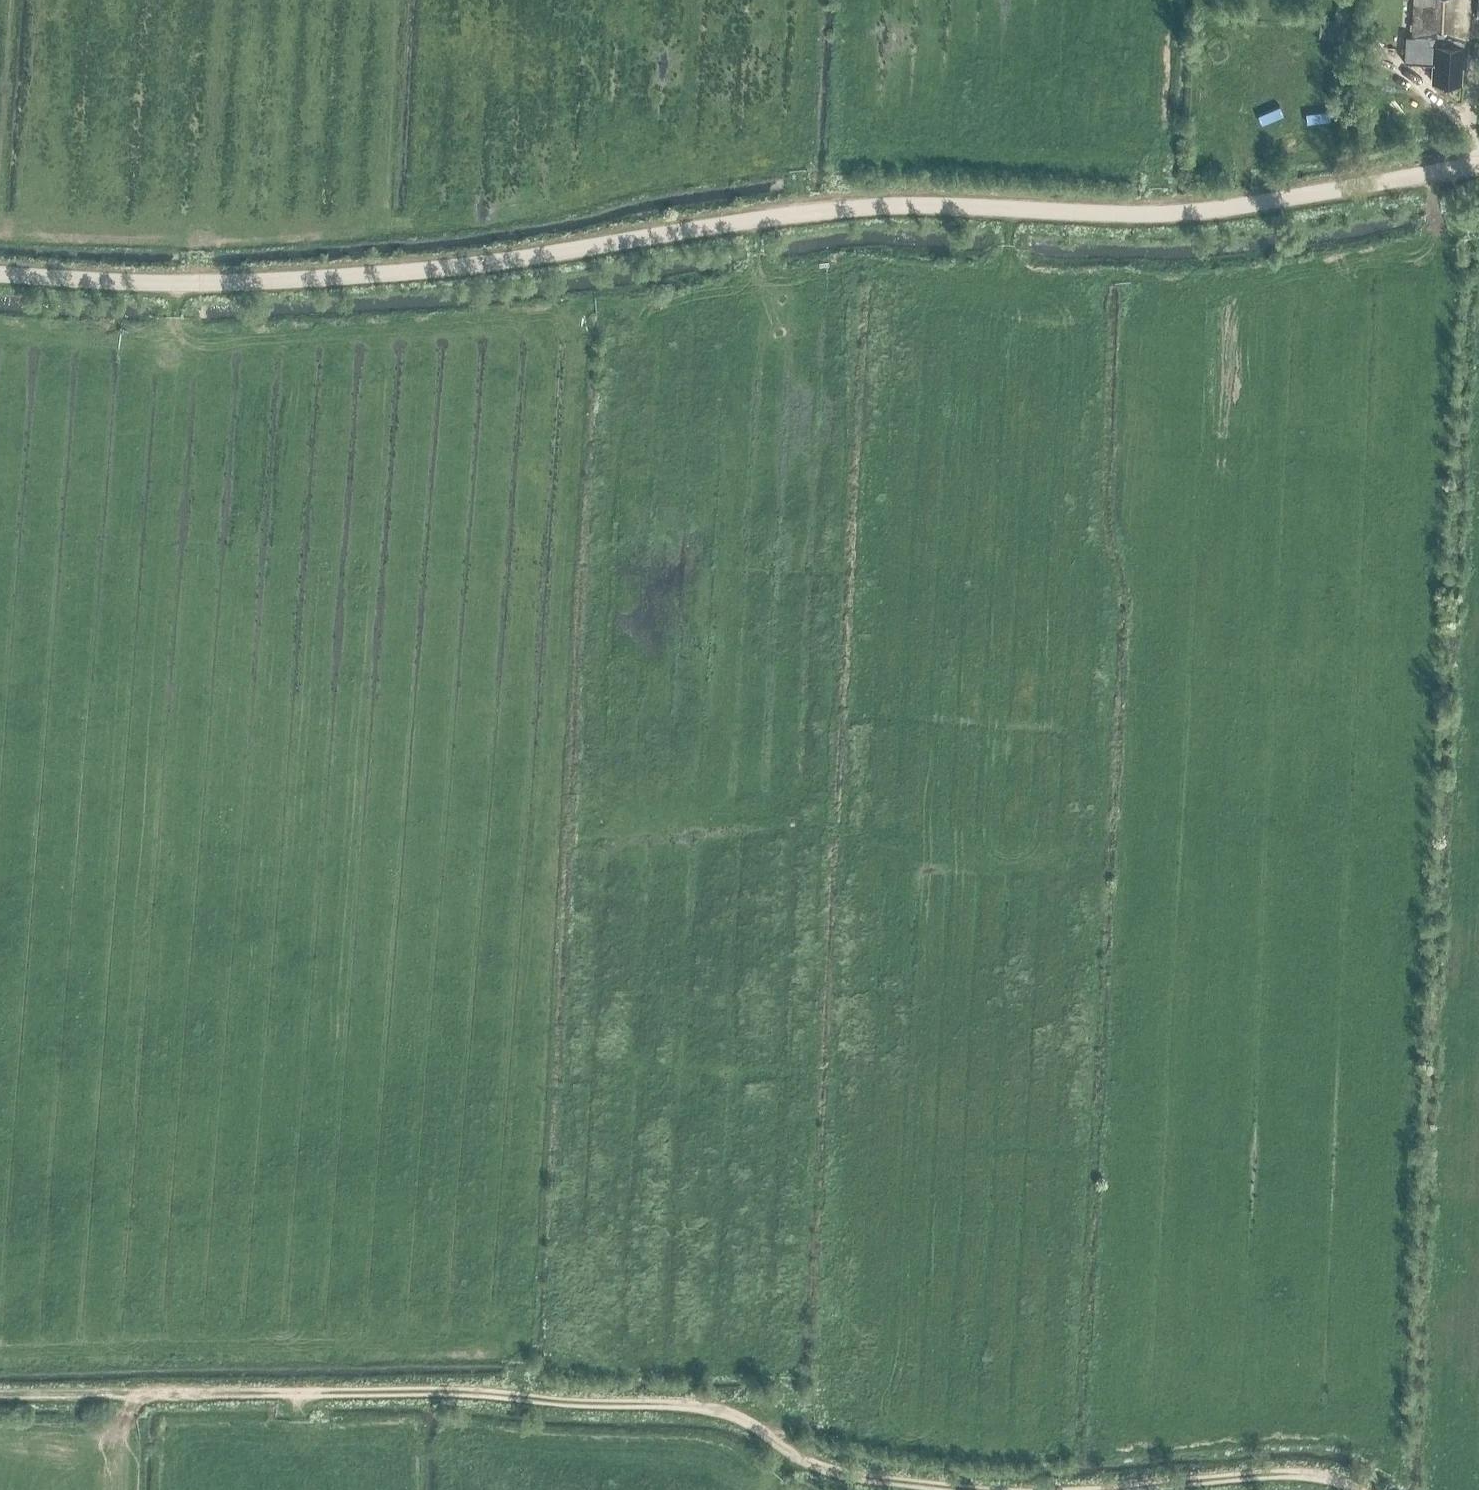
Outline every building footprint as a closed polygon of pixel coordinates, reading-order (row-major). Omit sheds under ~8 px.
[(1467,42),(1470,0),(1413,0),(1411,36),(1403,36),(1401,63),(1430,64),(1429,82),(1460,84),(1461,67),(1465,67),(1467,48),(1464,48),(1464,42),(1467,42)] [(1325,40),(1325,27),(1317,27),(1317,40),(1325,40)]
